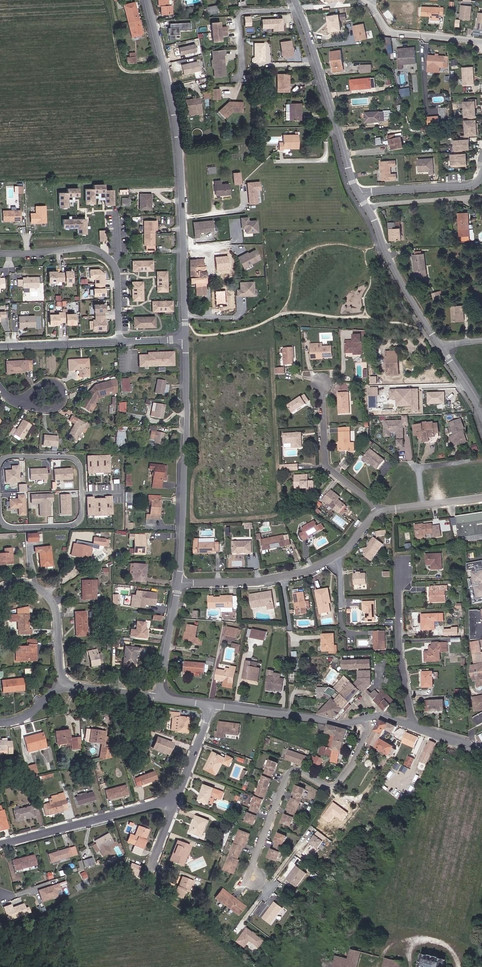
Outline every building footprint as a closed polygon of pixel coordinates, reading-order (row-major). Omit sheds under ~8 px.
[(172,6),(171,6),(168,6),(168,5),(171,5),(171,0),(168,0),(157,0),(159,0),(159,7),(161,7),(162,15),(172,14),(172,6)] [(471,6),(461,5),(459,18),(470,19),(471,6)] [(211,14),(220,13),(219,6),(209,8),(211,14)] [(130,24),(141,21),(138,9),(133,10),(132,8),(126,9),(130,24)] [(446,16),(447,9),(424,8),(424,16),(433,17),(433,19),(442,19),(442,15),(446,16)] [(334,30),(344,29),(342,19),(349,18),(348,13),(332,16),(334,30)] [(285,29),(285,17),(264,18),(265,27),(276,27),(276,30),(285,29)] [(139,33),(143,32),(141,21),(130,24),(134,38),(140,36),(139,33)] [(190,22),(169,23),(169,28),(167,28),(167,39),(174,39),(174,34),(179,34),(179,29),(190,29),(190,22)] [(222,22),(213,23),(215,42),(224,41),(223,35),(230,35),(229,27),(223,27),(222,22)] [(364,22),(352,25),(356,41),(367,38),(364,22)] [(295,54),(293,39),(282,41),(285,56),(295,54)] [(268,59),(267,42),(257,42),(258,56),(261,56),(263,58),(263,59),(268,59)] [(179,55),(196,51),(194,43),(178,47),(179,55)] [(141,63),(141,55),(140,50),(131,51),(132,63),(141,63)] [(412,64),(421,64),(420,50),(412,51),(412,64)] [(224,51),(214,52),(215,59),(216,61),(217,67),(215,69),(216,77),(226,77),(226,66),(224,67),(224,64),(225,63),(225,55),(224,55),(224,51)] [(337,71),(346,70),(345,51),(335,52),(337,71)] [(407,64),(412,64),(412,51),(405,51),(404,51),(404,56),(401,56),(402,65),(407,64)] [(452,65),(449,64),(450,57),(432,55),(431,71),(443,72),(443,68),(451,68),(452,65)] [(200,72),(197,62),(182,66),(184,75),(200,72)] [(372,64),(360,64),(361,73),(372,72),(372,64)] [(468,86),(479,86),(479,68),(468,68),(468,86)] [(292,92),(292,89),(292,74),(282,74),(282,92),(292,92)] [(351,82),(351,92),(376,90),(375,80),(351,82)] [(402,96),(411,95),(410,87),(401,88),(402,96)] [(190,114),(199,113),(198,104),(201,103),(199,96),(189,98),(191,104),(188,104),(190,114)] [(230,101),(221,112),(228,119),(235,111),(245,111),(245,106),(246,106),(246,104),(245,104),(245,101),(237,101),(237,102),(235,102),(234,101),(230,101)] [(481,137),(480,101),(473,101),(473,104),(469,104),(469,119),(473,118),(473,123),(470,123),(470,137),(465,137),(465,140),(472,140),(472,137),(481,137)] [(303,119),(303,102),(292,102),(292,111),(288,111),(288,119),(303,119)] [(365,123),(388,121),(387,111),(382,112),(382,114),(379,114),(378,112),(364,113),(365,123)] [(427,115),(427,124),(439,124),(439,115),(427,115)] [(302,147),(302,133),(293,134),(293,137),(285,137),(285,141),(280,142),(281,149),(285,149),(285,148),(302,147)] [(390,149),(403,148),(402,137),(396,137),(396,134),(386,135),(387,140),(389,140),(390,149)] [(458,140),(458,154),(454,154),(454,169),(462,169),(462,166),(469,166),(469,156),(462,156),(462,154),(465,154),(465,152),(473,152),(472,142),(465,142),(465,140),(458,140)] [(417,158),(417,171),(429,171),(429,175),(435,175),(435,158),(417,158)] [(394,180),(393,174),(388,175),(387,167),(392,166),(392,161),(377,163),(378,172),(381,172),(381,175),(379,176),(379,182),(394,180)] [(234,184),(242,184),(240,172),(232,173),(234,184)] [(218,195),(232,193),(231,184),(222,185),(222,181),(216,181),(218,195)] [(256,191),(261,190),(260,181),(246,182),(249,205),(258,204),(256,191)] [(106,198),(106,193),(95,193),(95,197),(87,197),(87,211),(95,211),(95,201),(106,201),(106,213),(115,213),(115,198),(106,198)] [(81,205),(81,197),(70,197),(70,201),(62,201),(62,216),(70,215),(70,205),(81,205)] [(140,207),(151,207),(150,197),(140,197),(140,207)] [(45,222),(45,206),(36,207),(36,213),(31,214),(31,223),(45,222)] [(464,237),(474,236),(473,213),(463,214),(464,237)] [(388,235),(399,235),(398,216),(387,217),(388,235)] [(257,232),(256,220),(247,221),(247,217),(240,217),(241,222),(244,221),(245,228),(245,233),(257,232)] [(86,234),(86,218),(62,219),(62,228),(76,228),(76,234),(86,234)] [(24,229),(24,220),(6,220),(6,229),(24,229)] [(201,233),(216,231),(215,222),(196,225),(197,233),(201,233)] [(153,240),(156,240),(156,230),(142,230),(142,240),(153,240)] [(150,251),(153,251),(153,240),(142,240),(142,251),(150,251)] [(410,249),(409,249),(409,254),(412,254),(414,270),(422,269),(420,248),(417,248),(410,249)] [(246,266),(259,259),(254,250),(247,253),(242,256),(241,255),(237,257),(241,265),(245,264),(246,266)] [(145,260),(150,260),(150,251),(142,251),(142,254),(145,254),(145,260)] [(209,282),(208,267),(206,267),(205,259),(193,260),(193,283),(197,283),(207,282),(209,282)] [(152,271),(152,262),(134,262),(134,271),(152,271)] [(167,291),(167,272),(158,272),(158,291),(167,291)] [(104,279),(104,277),(101,273),(92,274),(92,282),(97,282),(97,288),(105,288),(105,284),(105,279),(104,279)] [(63,284),(63,275),(58,275),(58,274),(50,274),(50,285),(58,285),(58,284),(63,284)] [(74,285),(74,274),(67,274),(67,275),(63,275),(63,284),(67,284),(67,285),(74,285)] [(42,285),(42,279),(24,279),(24,281),(19,281),(19,288),(24,288),(24,290),(40,290),(40,285),(42,285)] [(239,282),(239,289),(236,289),(237,297),(254,296),(254,281),(239,282)] [(207,282),(197,283),(198,296),(208,296),(207,282)] [(142,301),(142,283),(132,283),(132,301),(142,301)] [(106,299),(106,292),(105,292),(105,288),(97,288),(97,292),(95,292),(95,299),(106,299)] [(464,298),(452,298),(452,314),(464,314),(464,303),(464,298)] [(172,311),(172,302),(153,301),(153,310),(172,311)] [(105,315),(105,308),(95,308),(95,315),(96,315),(96,319),(104,319),(104,315),(105,315)] [(63,324),(63,315),(59,315),(59,317),(50,317),(50,327),(59,327),(59,324),(63,324)] [(75,327),(75,317),(67,317),(67,315),(63,315),(63,324),(66,324),(66,327),(75,327)] [(152,326),(153,317),(134,317),(134,327),(140,327),(140,325),(152,326)] [(155,328),(155,318),(153,317),(152,326),(140,325),(140,327),(155,328)] [(35,328),(35,318),(19,319),(19,330),(23,330),(23,328),(35,328)] [(105,334),(105,324),(104,324),(104,319),(96,319),(96,323),(94,323),(94,325),(94,333),(94,334),(105,334)] [(369,332),(356,331),(356,342),(348,342),(348,354),(355,354),(355,356),(363,356),(364,345),(361,345),(361,339),(364,339),(369,339),(369,332)] [(291,348),(293,348),(292,337),(280,338),(282,357),(292,356),(291,348)] [(318,359),(335,358),(334,344),(313,345),(313,349),(317,349),(318,359)] [(391,373),(401,373),(401,351),(391,351),(391,373)] [(138,367),(173,366),(172,352),(146,353),(146,355),(138,355),(138,367)] [(85,371),(91,371),(91,360),(67,360),(67,367),(69,369),(85,369),(85,371)] [(9,370),(30,370),(30,361),(9,361),(9,370)] [(158,388),(162,389),(164,382),(159,381),(160,378),(152,377),(148,390),(156,392),(158,388)] [(123,392),(131,391),(131,378),(122,379),(123,392)] [(99,397),(110,396),(110,392),(117,391),(115,381),(100,384),(91,392),(83,403),(90,408),(99,397)] [(380,396),(380,387),(370,387),(370,396),(380,396)] [(398,399),(398,406),(413,406),(413,411),(421,411),(421,389),(391,389),(391,399),(398,399)] [(341,413),(352,413),(351,391),(341,391),(341,400),(342,400),(342,405),(341,405),(341,413)] [(439,404),(439,407),(447,407),(447,392),(428,392),(428,404),(439,404)] [(305,407),(309,403),(308,402),(312,399),(307,393),(290,406),(296,413),(302,409),(301,407),(303,405),(305,407)] [(156,417),(164,419),(167,406),(159,404),(156,417)] [(408,428),(407,426),(413,425),(412,414),(404,414),(405,420),(385,421),(386,436),(392,436),(392,431),(399,431),(400,436),(402,436),(403,441),(400,441),(400,448),(406,447),(405,428),(408,428)] [(78,439),(85,426),(87,422),(73,415),(69,420),(74,423),(69,434),(78,439)] [(467,429),(468,428),(464,418),(453,422),(458,436),(453,437),(456,446),(461,445),(460,441),(469,438),(467,429)] [(15,433),(21,438),(31,426),(24,421),(17,429),(14,427),(10,431),(14,434),(15,433)] [(445,432),(443,433),(442,423),(438,423),(437,421),(432,422),(432,421),(427,421),(425,424),(419,425),(419,434),(422,434),(423,437),(426,440),(429,439),(433,439),(433,436),(439,435),(440,443),(446,436),(445,432)] [(293,441),(302,441),(301,427),(283,428),(283,437),(293,437),(293,441)] [(357,442),(353,442),(352,430),(342,430),(342,450),(352,450),(352,452),(358,452),(357,442)] [(153,445),(161,446),(165,433),(156,431),(153,445)] [(56,436),(42,435),(41,446),(56,447),(56,436)] [(430,444),(440,443),(439,435),(433,436),(433,439),(429,439),(430,444)] [(373,463),(381,469),(388,460),(372,449),(367,456),(374,461),(373,463)] [(108,455),(85,456),(86,474),(109,473),(108,455)] [(373,463),(374,461),(367,456),(364,460),(372,465),(373,463)] [(163,481),(167,481),(169,466),(150,463),(149,469),(155,470),(152,485),(162,486),(163,481)] [(17,465),(10,466),(10,470),(4,470),(4,483),(19,482),(17,465)] [(44,468),(28,469),(28,481),(46,480),(44,468)] [(70,469),(51,469),(53,481),(71,480),(70,469)] [(312,492),(318,492),(317,482),(312,482),(312,475),(300,475),(300,486),(306,486),(306,489),(312,489),(312,492)] [(376,485),(380,489),(384,483),(380,479),(376,485)] [(19,492),(27,492),(27,484),(19,484),(19,492)] [(339,499),(337,498),(340,493),(333,487),(325,499),(344,514),(346,512),(344,510),(348,504),(340,498),(339,499)] [(23,494),(17,494),(16,499),(8,499),(8,509),(16,509),(16,516),(25,516),(23,494)] [(52,494),(28,494),(29,504),(38,504),(38,517),(49,516),(48,502),(52,502),(52,494)] [(69,495),(59,495),(59,514),(70,515),(69,495)] [(111,496),(85,497),(85,517),(111,515),(111,496)] [(149,519),(162,519),(163,496),(149,496),(149,500),(153,501),(153,515),(149,515),(149,519)] [(459,517),(462,542),(481,540),(481,514),(459,517)] [(311,539),(311,537),(313,535),(326,528),(324,524),(319,526),(316,521),(304,528),(307,532),(301,535),(305,542),(311,539)] [(426,523),(417,524),(419,539),(444,537),(442,525),(436,526),(435,524),(426,525),(426,523)] [(28,533),(28,542),(40,542),(40,533),(28,533)] [(95,543),(106,545),(107,537),(103,536),(103,535),(97,534),(95,543)] [(138,556),(147,556),(147,536),(137,536),(137,540),(138,556)] [(286,536),(264,540),(266,548),(273,547),(273,549),(288,546),(286,536)] [(202,537),(197,537),(198,552),(211,552),(211,550),(219,550),(223,550),(223,543),(219,543),(219,541),(202,541),(202,537)] [(368,557),(374,561),(386,545),(377,538),(372,543),(374,545),(371,550),(366,549),(368,557)] [(85,558),(91,559),(93,547),(89,546),(85,546),(86,541),(81,540),(80,545),(74,544),(73,556),(79,557),(80,554),(85,554),(85,558)] [(237,553),(254,552),(254,541),(236,541),(237,553)] [(44,569),(56,567),(53,547),(37,549),(38,555),(41,554),(44,569)] [(14,561),(12,549),(6,549),(6,553),(0,555),(0,565),(5,564),(4,562),(14,561)] [(428,554),(429,565),(434,565),(434,569),(445,569),(445,553),(428,554)] [(237,566),(245,566),(245,554),(232,554),(232,557),(238,557),(237,566)] [(135,580),(148,580),(148,565),(136,564),(135,580)] [(478,599),(481,598),(481,571),(473,572),(478,599)] [(356,583),(368,583),(368,573),(356,573),(356,583)] [(88,599),(98,598),(97,584),(97,581),(88,580),(88,599)] [(451,586),(432,586),(433,602),(449,602),(449,591),(451,591),(451,586)] [(330,600),(334,600),(333,589),(319,591),(322,613),(332,612),(330,600)] [(134,606),(146,608),(148,592),(139,591),(138,599),(135,598),(134,606)] [(270,607),(276,607),(274,591),(253,593),(254,605),(269,603),(270,607)] [(307,608),(312,608),(311,600),(306,600),(305,591),(295,592),(297,613),(307,612),(307,608)] [(224,611),(236,611),(236,594),(233,595),(233,597),(217,597),(217,606),(224,606),(224,611)] [(368,621),(378,621),(378,603),(366,603),(366,611),(368,611),(368,621)] [(89,633),(88,609),(76,610),(76,620),(80,620),(81,634),(89,633)] [(474,611),(477,620),(480,620),(480,622),(474,623),(475,631),(477,631),(480,641),(481,641),(481,610),(474,611)] [(446,614),(424,614),(425,630),(438,630),(438,621),(447,622),(446,614)] [(33,630),(30,630),(30,615),(12,615),(12,620),(19,620),(20,634),(33,634),(33,630)] [(138,638),(147,638),(147,621),(138,621),(138,638)] [(199,626),(189,625),(188,633),(189,633),(188,641),(197,642),(197,644),(201,644),(202,637),(198,637),(199,626)] [(229,637),(240,639),(242,630),(231,628),(229,637)] [(252,637),(266,640),(268,633),(254,629),(252,637)] [(389,631),(376,631),(377,650),(389,650),(389,631)] [(338,634),(325,634),(325,651),(332,651),(332,654),(341,654),(340,645),(338,645),(338,634)] [(35,661),(36,661),(36,651),(38,651),(38,639),(29,639),(30,649),(19,649),(19,658),(22,658),(22,662),(26,662),(26,661),(35,661)] [(480,641),(473,642),(477,664),(481,663),(481,641),(480,641)] [(442,642),(434,642),(435,645),(432,646),(432,651),(427,651),(428,662),(445,662),(444,652),(451,652),(450,642),(442,643),(442,642)] [(136,653),(142,653),(143,647),(127,646),(125,668),(135,670),(136,653)] [(102,663),(101,660),(99,653),(98,648),(90,650),(93,664),(102,663)] [(207,665),(215,665),(216,657),(208,657),(207,665)] [(253,677),(260,678),(262,668),(259,668),(260,662),(249,659),(245,677),(253,678),(253,677)] [(375,660),(346,660),(346,669),(375,669),(375,660)] [(196,672),(206,673),(207,664),(188,661),(187,665),(190,666),(189,674),(196,675),(196,672)] [(474,666),(479,687),(481,687),(481,664),(474,666)] [(238,666),(233,665),(233,668),(232,671),(229,670),(222,669),(220,679),(227,680),(227,686),(236,687),(238,666)] [(362,680),(358,684),(365,691),(367,688),(377,700),(383,694),(379,691),(375,694),(371,690),(376,686),(375,671),(362,671),(362,680)] [(437,672),(425,672),(425,688),(437,688),(437,672)] [(338,698),(322,714),(340,719),(365,691),(358,684),(352,678),(350,680),(347,677),(337,688),(344,694),(340,700),(338,698)] [(272,688),(285,691),(287,681),(275,679),(270,678),(267,689),(272,690),(272,688)] [(7,691),(26,690),(25,679),(7,679),(7,691)] [(383,694),(377,700),(389,711),(391,708),(392,710),(395,705),(394,704),(398,700),(384,688),(383,694)] [(448,700),(428,701),(429,711),(448,711),(448,700)] [(189,733),(191,718),(181,716),(181,715),(170,714),(170,718),(175,719),(174,731),(180,732),(189,733)] [(374,733),(382,738),(386,730),(394,733),(398,725),(383,718),(374,733)] [(229,734),(241,735),(241,727),(236,727),(236,724),(224,723),(223,733),(220,733),(220,738),(228,739),(229,734)] [(241,735),(243,736),(245,725),(236,724),(236,727),(241,727),(241,735)] [(326,744),(338,747),(340,739),(343,728),(331,726),(326,744)] [(106,739),(107,734),(108,729),(93,727),(91,740),(101,742),(99,755),(109,756),(115,757),(117,746),(109,745),(109,739),(106,739)] [(340,739),(347,741),(351,731),(346,728),(343,728),(340,739)] [(416,748),(421,737),(408,731),(403,742),(416,748)] [(40,750),(48,748),(44,732),(27,736),(30,749),(39,747),(40,750)] [(373,742),(378,745),(382,738),(374,733),(370,741),(373,742)] [(75,748),(81,746),(78,735),(72,736),(72,734),(60,736),(62,745),(73,743),(75,748)] [(13,753),(12,740),(8,740),(7,737),(2,738),(2,741),(0,741),(0,751),(4,751),(4,754),(13,753)] [(172,752),(173,748),(174,743),(159,738),(156,747),(172,752)] [(378,745),(394,755),(398,749),(398,748),(382,738),(378,745)] [(335,757),(343,759),(347,741),(340,739),(338,747),(335,757)] [(421,761),(427,764),(438,742),(432,740),(421,761)] [(323,753),(335,757),(338,747),(326,744),(323,753)] [(133,754),(139,752),(137,747),(128,751),(131,760),(135,758),(133,754)] [(393,756),(415,769),(418,761),(414,759),(411,763),(399,756),(401,751),(398,749),(394,755),(393,756)] [(207,768),(210,769),(217,754),(214,753),(207,768)] [(307,758),(292,753),(288,762),(303,767),(307,758)] [(224,764),(233,768),(236,761),(229,757),(228,760),(217,754),(210,769),(219,773),(224,764)] [(278,766),(280,766),(282,761),(273,758),(269,768),(276,772),(278,766)] [(316,766),(322,769),(326,761),(320,759),(318,762),(316,766)] [(403,764),(400,770),(406,773),(409,767),(403,764)] [(41,772),(36,773),(34,765),(29,767),(32,779),(37,778),(42,776),(41,772)] [(274,782),(272,780),(276,772),(269,768),(263,783),(261,783),(257,795),(258,795),(249,820),(257,823),(258,818),(256,817),(262,804),(264,805),(274,782)] [(38,780),(58,774),(57,772),(42,776),(37,778),(38,780)] [(157,780),(154,772),(137,778),(140,786),(157,780)] [(112,799),(128,794),(126,785),(109,790),(112,799)] [(208,787),(202,804),(210,807),(213,797),(217,798),(223,800),(226,793),(208,787)] [(287,822),(296,825),(309,791),(302,788),(299,794),(301,795),(299,799),(297,799),(293,810),(294,810),(292,815),(290,815),(287,822)] [(82,804),(98,800),(95,791),(88,793),(87,789),(81,791),(82,795),(79,795),(82,804)] [(66,810),(66,808),(72,806),(70,798),(64,800),(63,796),(56,798),(56,801),(53,802),(56,812),(66,810)] [(50,814),(56,812),(53,802),(47,804),(50,814)] [(9,828),(4,810),(3,810),(2,806),(0,806),(0,831),(9,828)] [(19,822),(34,817),(31,808),(22,811),(21,806),(15,808),(19,822)] [(146,841),(149,833),(148,832),(152,822),(142,818),(138,828),(139,829),(136,836),(133,844),(138,846),(141,839),(146,841)] [(195,832),(206,836),(212,822),(200,818),(195,832)] [(246,844),(248,844),(252,832),(242,829),(238,841),(245,846),(246,844)] [(105,843),(112,840),(108,832),(92,840),(93,842),(95,842),(98,847),(101,853),(105,852),(103,848),(107,846),(105,843)] [(273,857),(281,860),(291,837),(283,833),(281,839),(283,839),(278,851),(276,850),(273,857)] [(323,842),(314,835),(308,843),(317,850),(323,842)] [(241,860),(240,859),(245,846),(238,841),(227,867),(237,871),(241,860)] [(190,853),(193,855),(196,847),(181,842),(176,853),(179,854),(176,862),(185,865),(190,853)] [(68,849),(50,854),(53,862),(71,857),(68,849)] [(83,865),(92,862),(89,851),(80,854),(83,865)] [(185,865),(188,866),(193,855),(190,853),(185,865)] [(15,869),(36,863),(33,854),(12,860),(15,869)] [(307,874),(295,865),(285,880),(296,888),(307,874)] [(192,885),(195,886),(197,881),(188,878),(183,887),(181,886),(176,896),(184,899),(186,893),(189,893),(192,885)] [(240,915),(247,907),(238,901),(237,901),(232,897),(232,896),(229,894),(224,890),(217,898),(240,915)] [(274,901),(261,918),(271,926),(284,908),(274,901)] [(13,903),(4,907),(9,921),(29,913),(25,902),(14,907),(13,903)] [(264,940),(246,927),(235,942),(244,948),(249,942),(258,948),(264,940)] [(395,941),(397,933),(381,929),(379,936),(384,937),(385,934),(392,936),(391,940),(395,941)] [(354,949),(341,944),(334,966),(349,966),(354,949)] [(363,951),(354,949),(349,966),(358,966),(363,951)] [(450,961),(445,960),(446,957),(436,955),(435,956),(429,955),(425,966),(449,966),(450,961)] [(406,963),(389,958),(387,966),(405,966),(406,963)]
